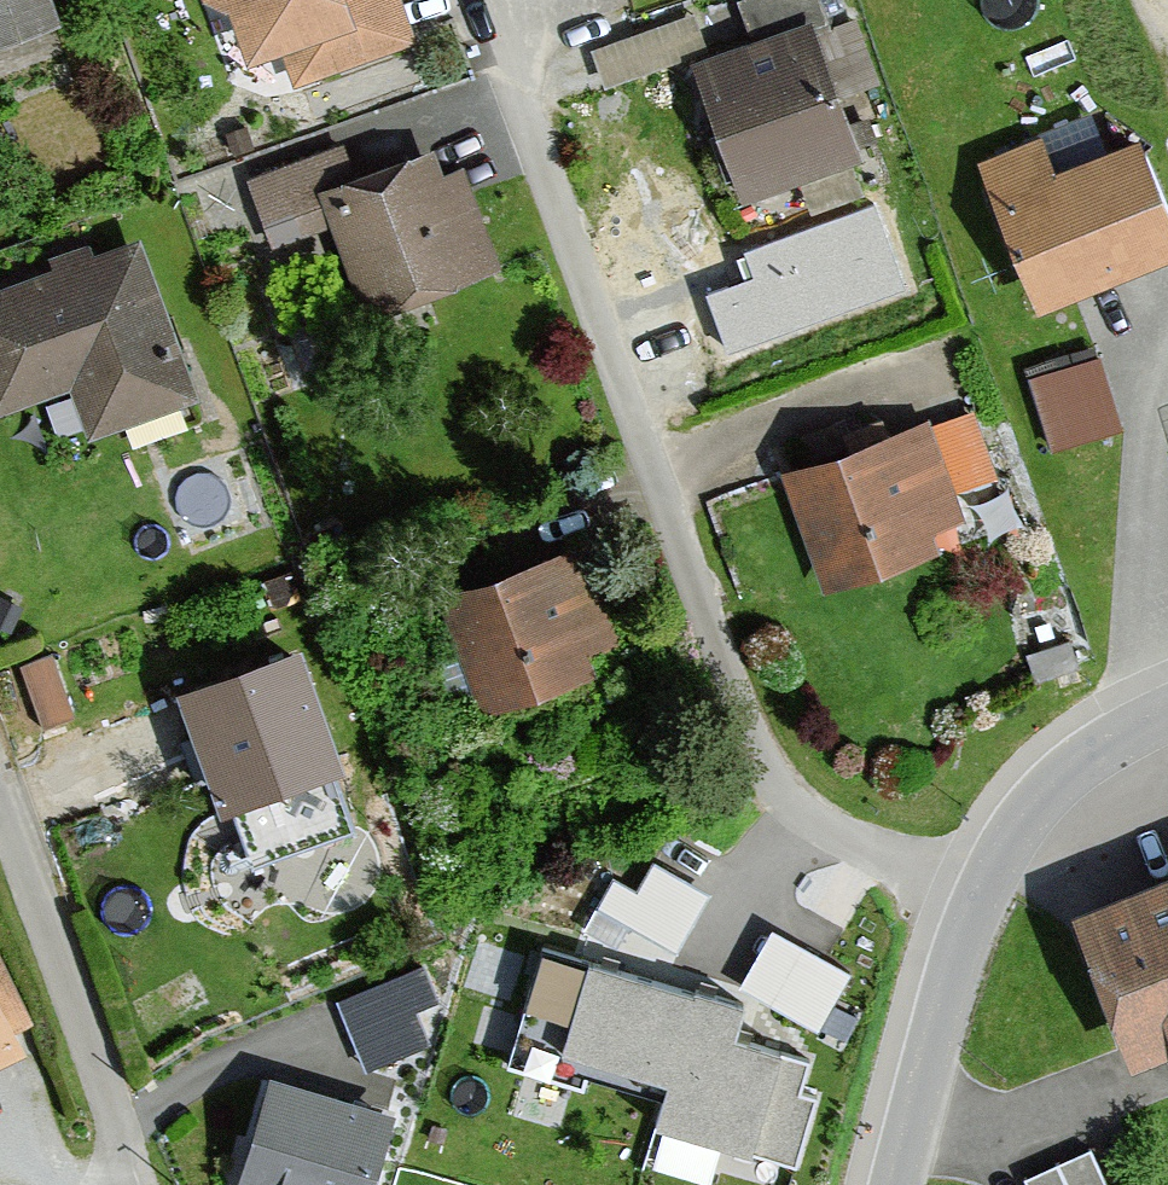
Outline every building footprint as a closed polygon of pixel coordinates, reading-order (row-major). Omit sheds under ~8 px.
[(45,35),(34,0),(0,0),(0,50),(45,35)] [(198,17),(224,27),(242,77),(279,64),(291,99),(412,57),(391,0),(192,0),(198,17)] [(741,213),(851,173),(830,114),(872,98),(849,37),(829,44),(813,0),(782,0),(735,17),(748,53),(690,75),(741,213)] [(644,45),(700,31),(693,6),(637,19),(644,45)] [(1130,152),(1050,184),(1036,150),(972,175),(1031,322),(1167,267),(1167,247),(1130,152)] [(352,187),(339,155),(249,192),(276,256),(327,235),(365,325),(473,280),(423,158),(352,187)] [(133,252),(85,270),(80,256),(44,270),(48,280),(0,297),(0,426),(69,401),(87,451),(192,413),(133,252)] [(1104,437),(1082,371),(1031,388),(1052,454),(1104,437)] [(922,438),(920,431),(772,483),(815,602),(934,560),(929,547),(963,535),(952,505),(988,492),(964,423),(922,438)] [(608,672),(567,559),(438,606),(479,719),(608,672)] [(5,647),(18,620),(0,612),(0,644),(5,647)] [(327,771),(289,665),(169,707),(207,813),(327,771)] [(592,925),(680,946),(698,871),(611,849),(592,925)] [(1064,928),(1125,1079),(1167,1061),(1167,887),(1064,928)] [(774,909),(743,965),(823,1008),(854,952),(774,909)] [(735,999),(545,947),(517,1050),(581,1067),(588,1044),(672,1067),(659,1112),(793,1149),(809,1093),(792,1089),(803,1052),(726,1031),(735,999)] [(18,1064),(9,1045),(28,1036),(0,978),(0,1073),(18,1064)] [(274,1073),(242,1184),(363,1184),(386,1106),(274,1073)] [(1095,1132),(1025,1162),(1035,1184),(1118,1184),(1095,1132)]
